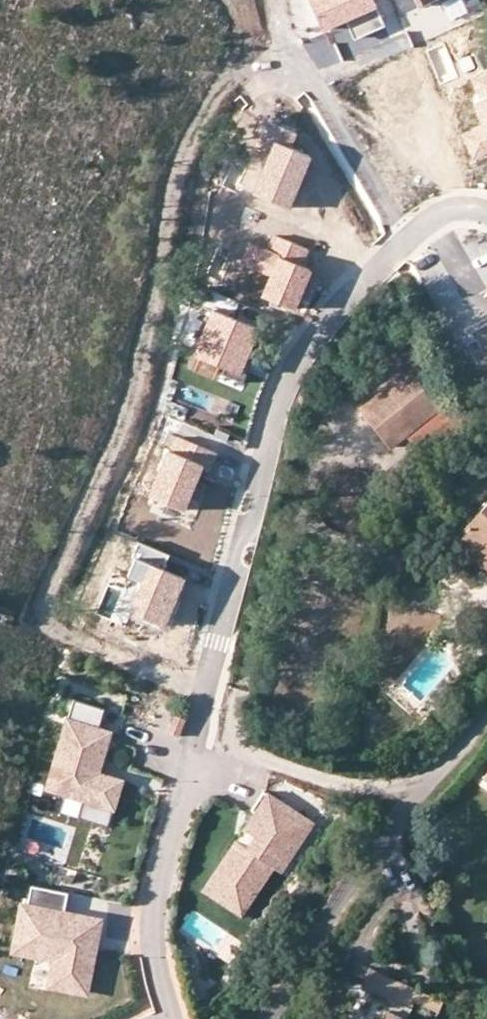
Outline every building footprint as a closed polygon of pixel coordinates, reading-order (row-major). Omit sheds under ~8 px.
[(322,31),(345,20),(354,39),(385,25),(374,0),(308,0),(322,31)] [(470,79),(478,98),(471,101),(481,125),(461,133),(472,160),(486,154),(486,72),(470,79)] [(289,209),(310,156),(274,142),(253,194),(289,209)] [(309,250),(276,236),(270,250),(259,246),(251,268),(269,276),(261,296),(294,310),(311,269),(303,266),(309,250)] [(258,328),(212,310),(194,355),(240,373),(258,328)] [(405,435),(424,457),(456,432),(459,435),(476,419),(427,360),(411,372),(439,407),(405,435)] [(389,447),(405,435),(439,407),(411,372),(407,367),(357,407),(389,447)] [(203,464),(166,449),(148,493),(185,508),(203,464)] [(453,539),(486,570),(486,500),(453,539)] [(126,612),(163,627),(183,578),(162,570),(168,555),(138,543),(133,556),(136,557),(128,576),(139,581),(126,612)] [(342,670),(353,673),(355,659),(344,657),(342,670)] [(105,704),(73,697),(69,715),(46,790),(84,798),(78,817),(110,825),(123,778),(105,774),(114,729),(99,723),(105,704)] [(177,715),(169,732),(178,736),(185,719),(177,715)] [(316,826),(265,793),(201,889),(243,917),(275,868),(284,874),(316,826)] [(68,891),(31,883),(30,901),(20,901),(11,952),(51,961),(48,990),(92,998),(103,918),(64,910),(68,891)] [(368,988),(375,971),(369,967),(361,985),(368,988)] [(419,990),(375,971),(368,988),(390,998),(381,1018),(406,1018),(414,1001),(419,990)] [(443,1001),(419,990),(414,1001),(438,1012),(443,1001)]
